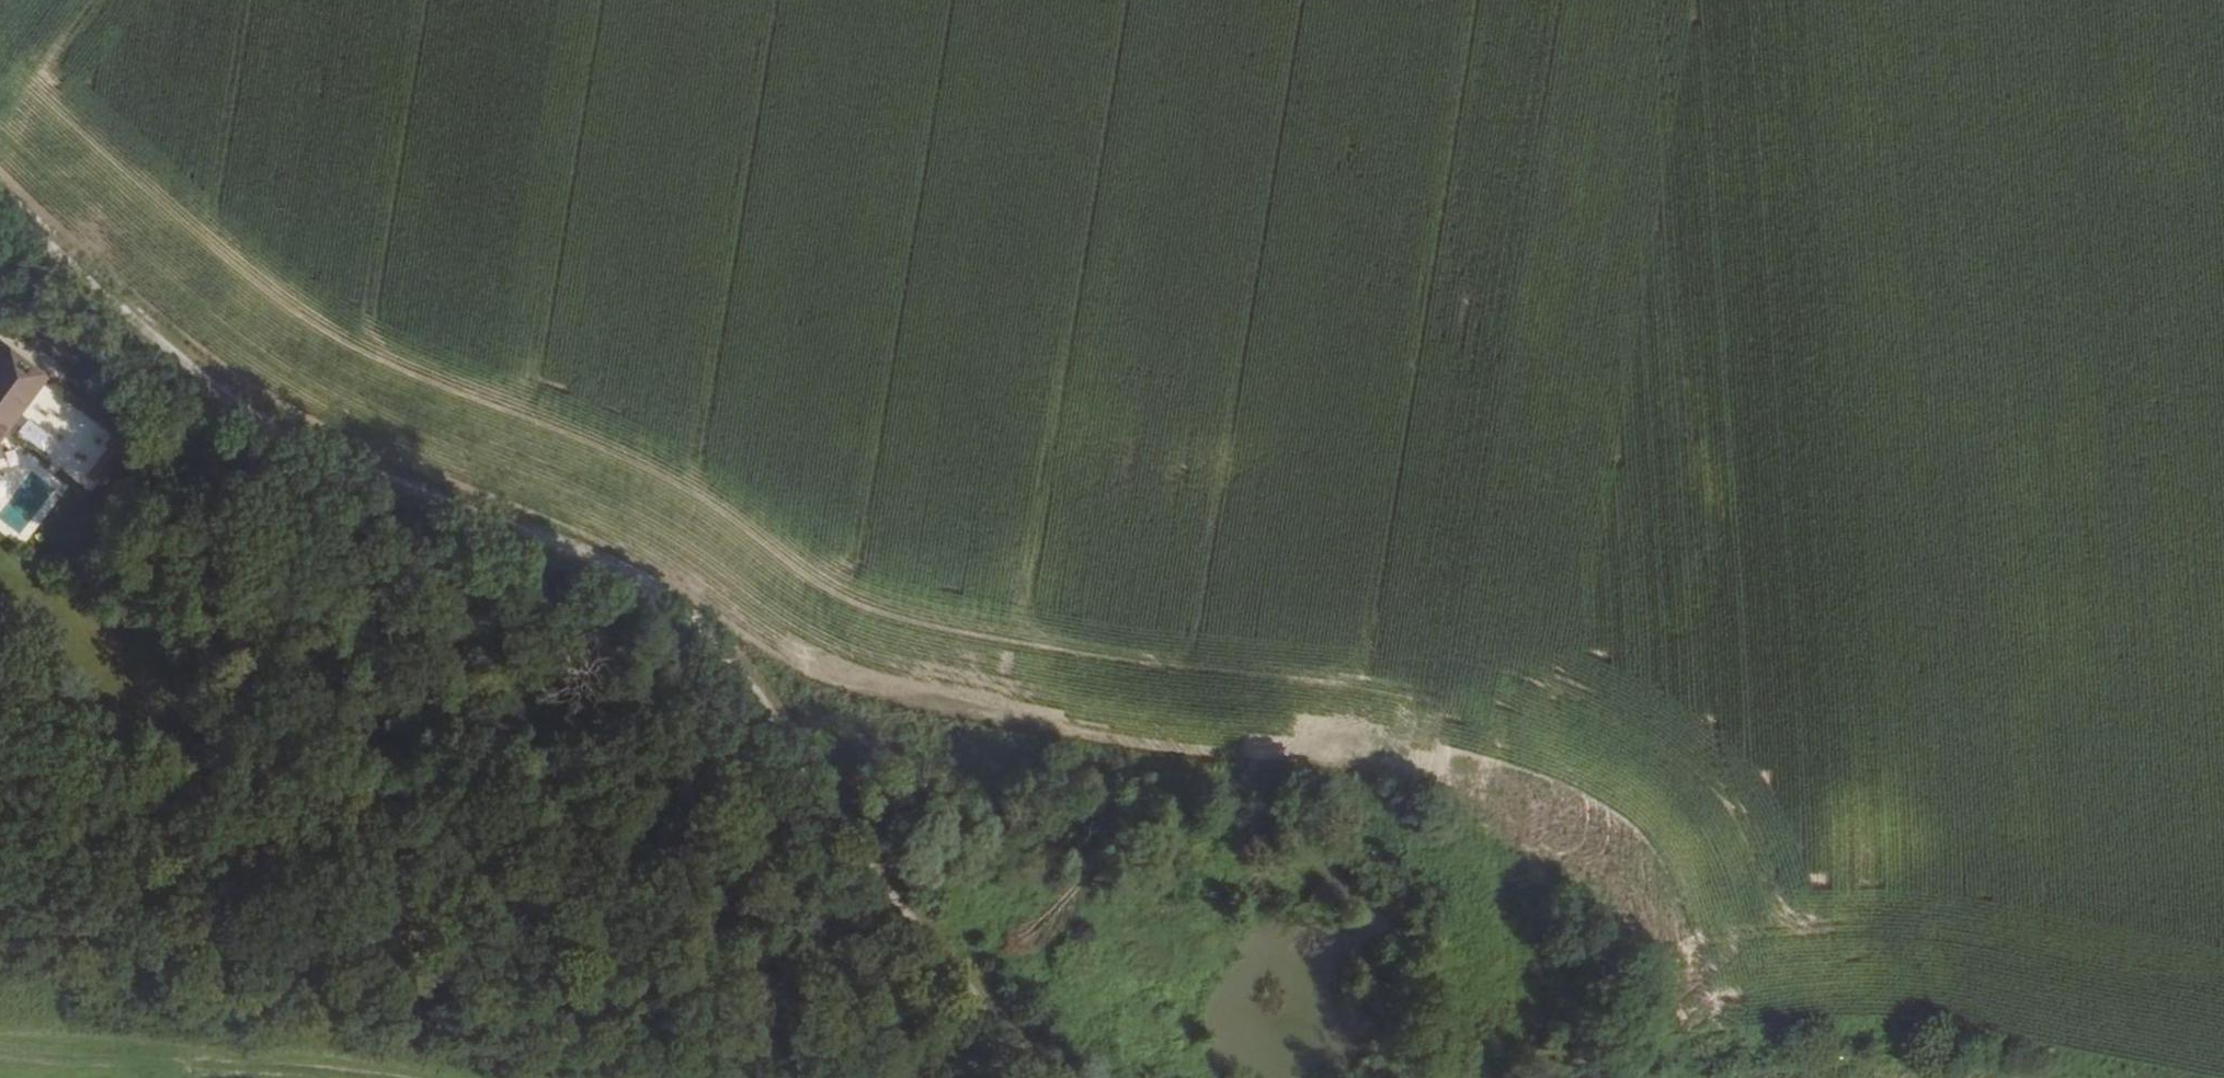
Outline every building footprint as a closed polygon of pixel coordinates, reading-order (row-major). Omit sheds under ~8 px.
[(48,388),(6,354),(0,361),(0,446),(48,388)] [(127,488),(146,464),(131,452),(112,476),(127,488)]
